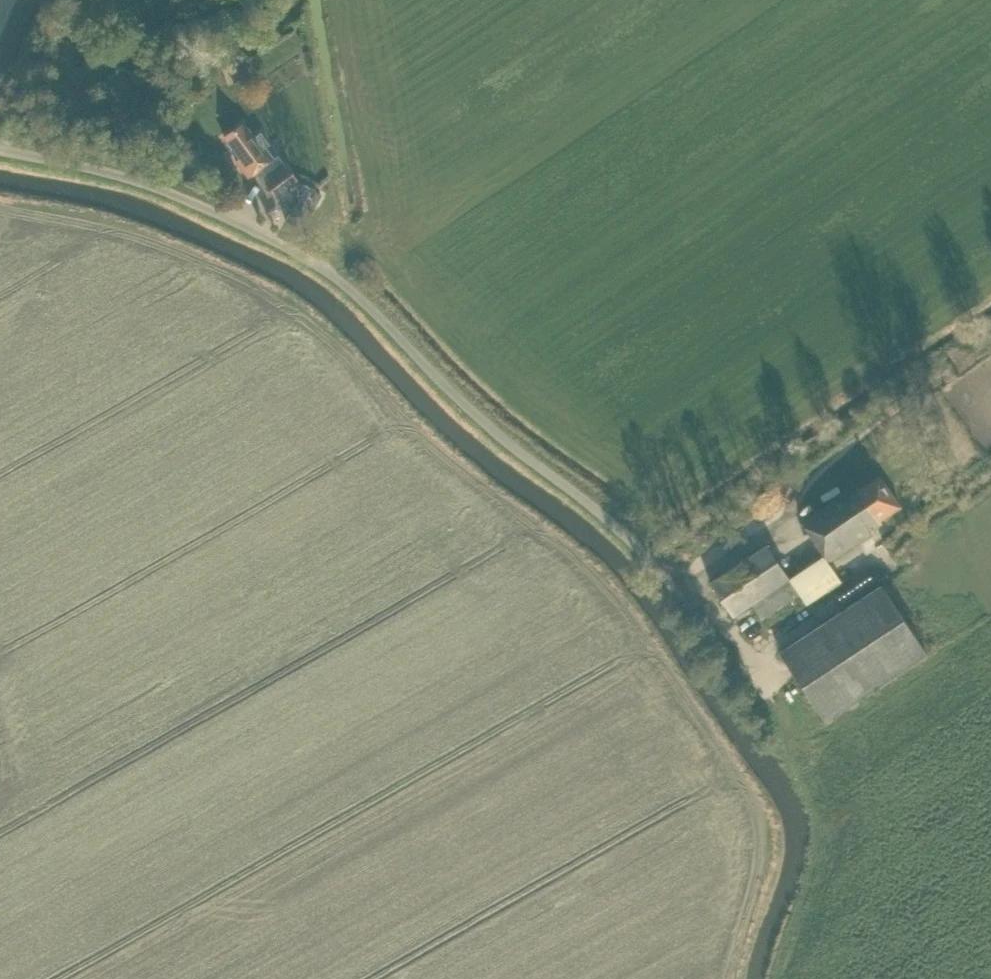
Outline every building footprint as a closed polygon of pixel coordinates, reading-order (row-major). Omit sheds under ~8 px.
[(242,124),(224,138),(239,158),(236,161),(249,178),(260,170),(267,180),(265,182),(275,196),(296,180),(286,166),(282,169),(266,147),(269,145),(260,133),(253,138),(242,124)] [(286,162),(303,185),(315,176),(298,153),(286,162)] [(306,210),(310,201),(299,195),(294,203),(306,210)] [(858,485),(828,505),(803,522),(831,563),(877,532),(874,529),(883,523),(881,521),(903,506),(881,475),(861,489),(858,485)] [(735,617),(753,605),(763,620),(801,594),(767,545),(712,583),(735,617)] [(782,652),(827,721),(928,654),(883,585),(782,652)]
